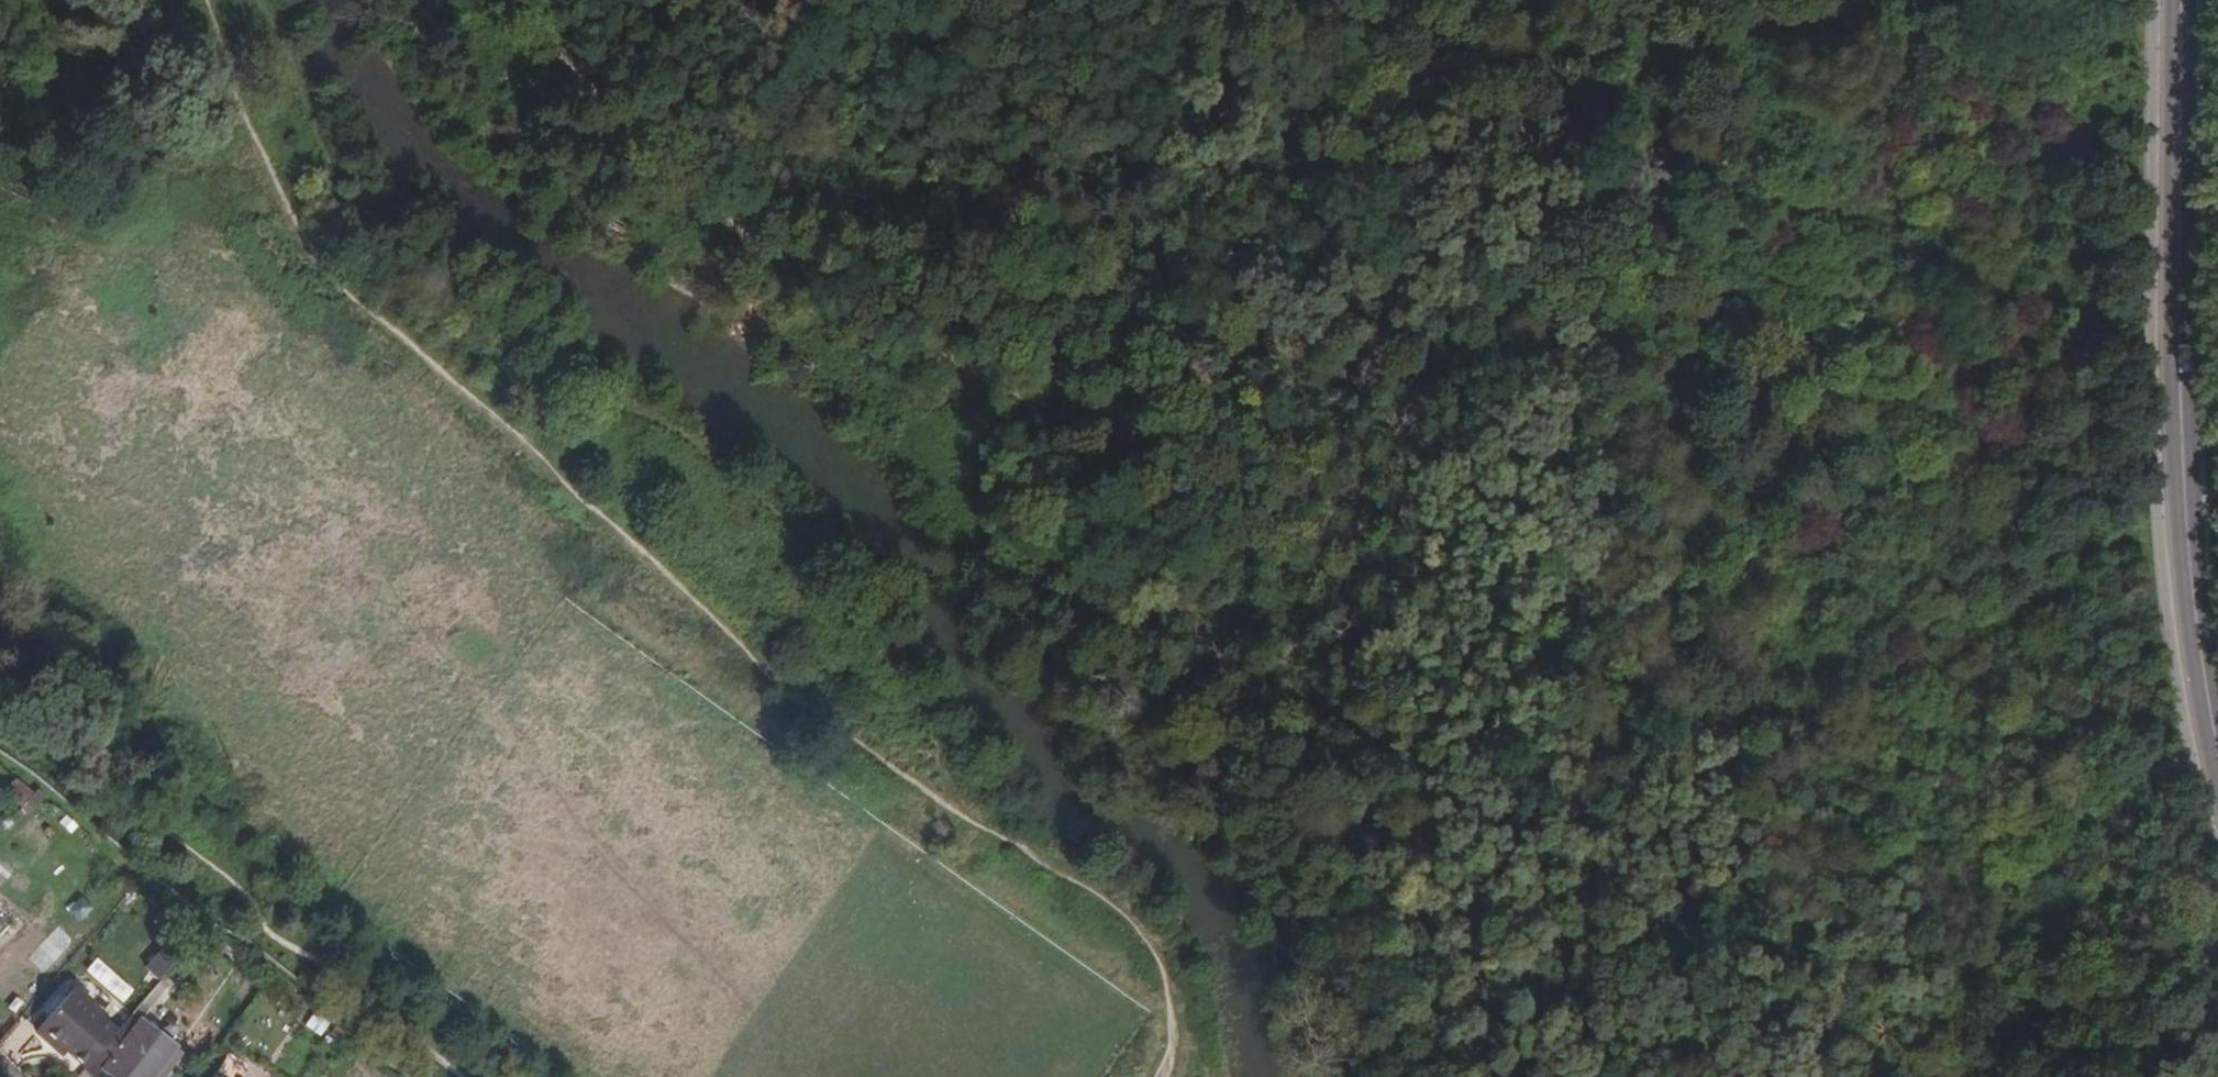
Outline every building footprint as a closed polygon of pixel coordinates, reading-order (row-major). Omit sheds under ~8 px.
[(37,792),(17,776),(16,775),(5,791),(24,807),(37,792)] [(30,816),(46,800),(37,792),(24,807),(23,808),(22,809),(30,816)] [(143,967),(158,979),(173,961),(158,948),(143,967)] [(150,1008),(168,987),(160,981),(143,1002),(150,1008)] [(116,1033),(88,1008),(92,1004),(75,988),(37,1030),(52,1043),(53,1043),(59,1042),(69,1051),(88,1066),(116,1033)] [(178,1048),(142,1019),(150,1008),(143,1002),(116,1033),(88,1066),(84,1071),(92,1076),(104,1076),(107,1073),(112,1076),(156,1076),(178,1048)] [(312,1011),(304,1026),(322,1035),(330,1020),(312,1011)] [(69,1051),(59,1042),(53,1043),(65,1055),(69,1051)] [(245,1073),(226,1062),(217,1076),(243,1076),(245,1073)]
